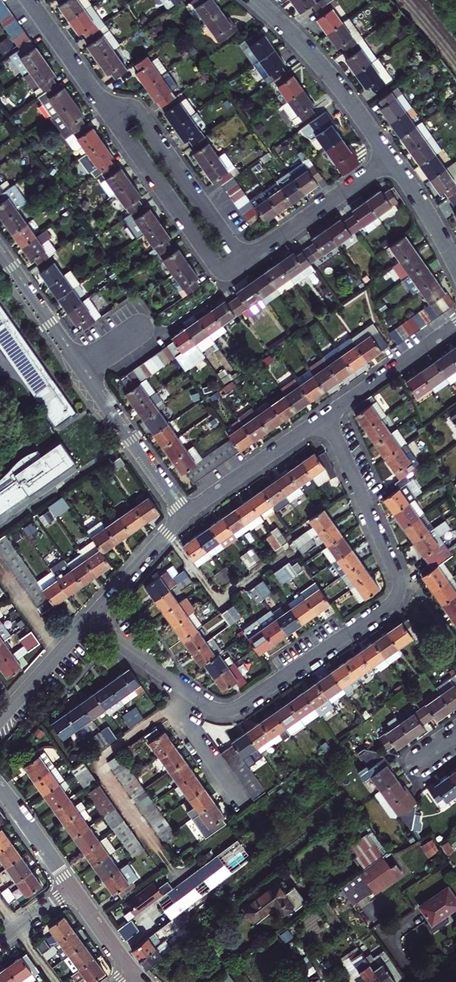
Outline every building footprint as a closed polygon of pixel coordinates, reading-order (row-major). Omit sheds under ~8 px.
[(64,4),(60,6),(64,11),(71,20),(86,9),(80,0),(61,0),(64,4)] [(193,2),(206,22),(223,11),(219,5),(215,0),(216,0),(196,0),(193,2)] [(317,10),(329,1),(328,0),(320,0),(318,2),(317,0),(293,0),(296,3),(302,12),(313,5),(317,10)] [(322,24),(328,32),(343,21),(329,1),(317,10),(321,16),(318,18),(322,24)] [(10,9),(6,3),(0,7),(0,15),(10,9)] [(0,15),(0,21),(2,23),(13,14),(10,9),(0,15)] [(83,30),(88,37),(101,28),(86,9),(71,20),(77,29),(79,32),(83,30)] [(223,11),(206,22),(221,43),(239,30),(232,20),(230,21),(227,16),(223,11)] [(2,23),(6,28),(17,20),(13,14),(2,23)] [(6,28),(10,35),(22,26),(17,20),(6,28)] [(357,41),(343,21),(328,32),(333,40),(339,47),(342,44),(346,49),(357,41)] [(115,48),(120,44),(106,24),(101,28),(115,48)] [(10,35),(14,40),(26,32),(22,26),(10,35)] [(99,59),(115,48),(101,28),(88,37),(93,45),(90,47),(95,53),(99,59)] [(258,31),(246,40),(261,60),(276,49),(270,39),(267,35),(263,38),(258,31)] [(18,45),(30,37),(26,32),(14,40),(18,45)] [(13,47),(7,37),(0,42),(0,48),(3,53),(13,47)] [(31,39),(30,37),(18,45),(19,48),(31,39)] [(19,48),(10,54),(26,77),(31,73),(47,62),(40,51),(31,39),(19,48)] [(372,61),(357,41),(346,49),(350,56),(347,58),(350,63),(357,72),(372,61)] [(115,48),(99,59),(105,67),(110,74),(113,72),(118,78),(130,69),(115,48)] [(282,57),(276,49),(261,60),(274,79),(286,71),(283,66),(287,63),(282,57)] [(144,82),(147,87),(163,75),(149,55),(136,64),(140,70),(137,72),(144,82)] [(387,82),(372,61),(357,72),(362,79),(367,87),(371,84),(375,90),(387,82)] [(53,69),(47,62),(31,73),(26,77),(40,96),(44,92),(56,84),(52,78),(57,75),(53,69)] [(285,103),(305,89),(298,79),(294,75),(291,77),(286,71),(274,79),(278,85),(274,88),(285,103)] [(166,105),(178,96),(163,75),(147,87),(153,95),(158,101),(161,99),(166,105)] [(61,90),(56,84),(44,92),(59,113),(76,102),(70,93),(65,87),(61,90)] [(310,97),(305,89),(285,103),(282,105),(296,125),(315,112),(311,106),(315,103),(310,97)] [(392,120),(407,109),(393,89),(380,98),(385,104),(382,107),(385,111),(392,120)] [(44,92),(40,96),(69,137),(74,133),(44,92)] [(193,116),(197,112),(188,99),(183,102),(178,96),(166,105),(169,110),(166,113),(172,121),(177,128),(193,116)] [(81,109),(76,102),(59,113),(74,133),(85,125),(81,119),(86,116),(81,109)] [(396,127),(402,135),(417,124),(407,109),(392,120),(396,127)] [(327,110),(302,127),(307,133),(313,136),(317,133),(328,148),(343,137),(339,131),(336,127),(338,125),(327,110)] [(197,112),(193,116),(177,128),(182,135),(186,141),(190,139),(194,145),(207,136),(198,123),(205,118),(199,111),(197,112)] [(407,142),(412,149),(427,138),(417,124),(402,135),(407,142)] [(82,146),(88,153),(104,141),(99,135),(95,129),(90,132),(85,125),(74,133),(69,137),(66,138),(74,149),(77,149),(82,146)] [(207,136),(194,145),(198,151),(195,153),(200,161),(205,167),(222,155),(207,136)] [(328,148),(346,173),(361,162),(357,157),(359,155),(353,146),(351,148),(348,144),(343,137),(328,148)] [(417,156),(422,163),(438,152),(427,138),(412,149),(417,156)] [(104,141),(88,153),(80,159),(90,171),(91,170),(96,177),(102,173),(113,164),(109,158),(114,155),(104,141)] [(427,171),(432,177),(448,166),(438,152),(422,163),(427,171)] [(213,171),(217,177),(230,168),(222,155),(205,167),(208,171),(210,174),(213,171)] [(305,164),(293,173),(307,191),(314,187),(318,184),(316,180),(322,176),(311,160),(305,164)] [(113,164),(102,173),(106,179),(100,182),(111,197),(116,193),(132,181),(126,172),(122,167),(118,170),(113,164)] [(455,191),(455,178),(448,166),(432,177),(437,184),(442,192),(445,190),(449,195),(455,191)] [(217,177),(222,183),(235,174),(230,168),(217,177)] [(277,179),(283,186),(293,201),(301,196),(307,191),(293,173),(291,170),(277,179)] [(226,190),(239,180),(235,174),(222,183),(226,190)] [(277,179),(264,188),(270,195),(283,186),(277,179)] [(231,196),(244,186),(239,180),(226,190),(231,196)] [(138,189),(132,181),(116,193),(130,213),(142,205),(137,198),(142,195),(138,189)] [(22,206),(18,200),(21,198),(11,185),(5,189),(0,193),(0,212),(1,214),(5,218),(19,208),(22,206)] [(235,201),(248,192),(244,186),(231,196),(235,201)] [(283,186),(270,195),(280,210),(288,204),(293,201),(283,186)] [(251,197),(256,203),(260,209),(264,214),(267,219),(274,214),(280,210),(270,195),(264,188),(264,187),(251,196),(251,197)] [(374,192),(366,198),(376,212),(380,217),(394,207),(390,202),(394,199),(387,189),(381,194),(378,190),(374,192)] [(238,206),(251,197),(251,196),(248,192),(235,201),(238,206)] [(256,203),(251,197),(238,206),(242,212),(256,203)] [(356,228),(376,212),(366,198),(358,204),(349,210),(352,214),(349,217),(356,228)] [(247,218),(260,209),(256,203),(242,212),(247,218)] [(142,205),(130,213),(145,233),(161,222),(156,215),(151,207),(146,210),(142,205)] [(14,232),(29,221),(19,208),(5,218),(10,226),(14,232)] [(250,224),(264,214),(260,209),(247,218),(250,224)] [(335,243),(356,228),(349,217),(341,222),(338,218),(333,222),(325,228),(335,243)] [(24,246),(39,235),(29,221),(14,232),(20,240),(24,246)] [(161,222),(145,233),(159,253),(171,245),(167,239),(171,236),(166,229),(161,222)] [(308,263),(335,243),(325,228),(314,236),(309,239),(312,243),(300,252),(308,263)] [(39,235),(24,246),(29,253),(33,259),(36,256),(41,262),(52,254),(44,242),(49,238),(44,231),(39,235)] [(405,232),(395,239),(388,243),(399,259),(415,248),(411,241),(405,232)] [(175,251),(171,245),(159,253),(173,273),(189,262),(185,255),(180,248),(175,251)] [(415,248),(399,259),(393,263),(403,277),(409,273),(425,262),(420,255),(415,248)] [(284,258),(278,263),(288,278),(308,263),(300,252),(294,257),(291,253),(284,258)] [(52,254),(41,262),(45,268),(42,271),(46,277),(50,282),(65,272),(52,254)] [(195,270),(189,262),(173,273),(177,279),(173,282),(172,285),(176,290),(179,291),(182,295),(199,284),(196,280),(200,277),(195,270)] [(409,273),(420,288),(436,277),(430,269),(425,262),(409,273)] [(271,268),(263,273),(274,288),(288,278),(278,263),(271,268)] [(71,267),(65,272),(75,285),(81,281),(71,267)] [(65,272),(50,282),(55,288),(60,296),(75,285),(65,272)] [(274,288),(263,273),(257,277),(249,283),(260,298),(274,288)] [(420,288),(430,303),(435,299),(442,295),(452,309),(455,306),(442,285),(436,277),(420,288)] [(240,312),(260,298),(249,283),(241,289),(235,293),(238,296),(232,301),(240,312)] [(75,285),(60,296),(65,302),(69,308),(84,298),(75,285)] [(89,294),(84,298),(98,318),(103,315),(89,294)] [(442,295),(435,299),(446,314),(452,309),(442,295)] [(84,298),(69,308),(74,316),(80,323),(82,321),(87,327),(98,318),(84,298)] [(42,401),(62,387),(0,299),(0,341),(42,401)] [(435,299),(430,303),(440,317),(446,314),(435,299)] [(221,325),(240,312),(232,301),(226,305),(223,301),(217,305),(210,310),(221,325)] [(430,303),(423,308),(434,322),(440,317),(430,303)] [(423,308),(418,312),(428,326),(434,322),(423,308)] [(197,319),(213,341),(226,332),(221,325),(210,310),(203,315),(197,319)] [(106,323),(117,322),(117,312),(106,313),(106,323)] [(418,312),(412,316),(421,331),(428,326),(418,312)] [(412,316),(405,321),(415,335),(421,331),(412,316)] [(213,342),(213,341),(197,319),(189,325),(184,328),(201,351),(213,342)] [(415,335),(405,321),(399,325),(409,339),(415,335)] [(379,352),(389,345),(375,324),(369,329),(372,334),(357,344),(368,360),(379,352)] [(409,339),(399,325),(394,329),(404,343),(409,339)] [(201,351),(184,328),(179,332),(171,338),(172,339),(181,351),(187,361),(201,351)] [(404,343),(394,329),(388,333),(398,347),(404,343)] [(175,355),(181,351),(172,339),(167,343),(175,355)] [(175,355),(167,343),(161,347),(170,359),(175,355)] [(455,344),(446,350),(455,363),(455,343),(455,344)] [(357,344),(343,355),(354,370),(362,364),(368,360),(357,344)] [(161,347),(156,351),(164,363),(170,359),(161,347)] [(443,376),(455,366),(455,363),(446,350),(439,355),(432,361),(443,376)] [(164,363),(156,351),(149,355),(158,367),(164,363)] [(189,373),(207,360),(201,351),(187,361),(181,351),(175,355),(186,370),(189,373)] [(149,355),(143,360),(152,371),(158,367),(149,355)] [(354,370),(343,355),(329,364),(341,380),(349,374),(354,370)] [(341,380),(329,364),(324,357),(310,367),(315,374),(326,390),(335,384),(341,380)] [(152,371),(143,360),(138,363),(147,375),(152,371)] [(447,382),(443,376),(432,361),(425,365),(418,371),(429,386),(433,392),(447,382)] [(141,379),(147,375),(138,363),(133,367),(141,379)] [(141,379),(133,367),(127,371),(136,383),(140,380),(141,379)] [(129,388),(136,383),(127,371),(121,376),(129,388)] [(429,386),(418,371),(411,376),(404,381),(415,396),(429,386)] [(315,374),(301,384),(312,400),(320,394),(326,390),(315,374)] [(150,395),(140,380),(136,383),(129,388),(124,391),(130,400),(134,405),(150,395)] [(287,394),(298,410),(307,404),(312,400),(301,384),(287,394)] [(62,387),(42,401),(58,424),(72,414),(73,416),(79,412),(62,387)] [(156,391),(150,395),(160,408),(165,404),(156,391)] [(291,415),(298,410),(287,394),(273,404),(284,420),(291,415)] [(160,408),(150,395),(134,405),(140,413),(145,419),(160,408)] [(370,395),(353,407),(357,413),(354,415),(359,421),(364,429),(379,418),(384,415),(370,395)] [(284,420),(273,404),(259,414),(270,430),(279,424),(284,420)] [(170,423),(160,408),(145,419),(151,428),(155,434),(170,423)] [(264,434),(270,430),(259,414),(245,424),(256,440),(264,434)] [(369,436),(374,443),(389,432),(379,418),(364,429),(369,436)] [(170,423),(155,434),(160,440),(165,447),(180,436),(170,423)] [(256,440),(245,424),(230,435),(233,439),(241,451),(250,444),(256,440)] [(394,429),(389,432),(399,446),(404,443),(394,429)] [(379,450),(384,457),(399,446),(389,432),(374,443),(379,450)] [(190,450),(180,436),(165,447),(170,454),(174,460),(190,450)] [(30,493),(32,495),(80,460),(65,438),(17,472),(20,477),(0,490),(0,513),(30,493)] [(233,439),(227,443),(235,455),(241,451),(233,439)] [(227,443),(221,447),(229,459),(235,455),(227,443)] [(45,452),(41,446),(24,456),(14,464),(0,478),(0,490),(20,477),(17,472),(45,452)] [(414,467),(399,446),(384,457),(391,467),(399,478),(404,474),(414,467)] [(221,447),(215,451),(224,463),(229,459),(221,447)] [(184,473),(185,472),(192,467),(198,463),(199,462),(190,450),(174,460),(180,468),(184,473)] [(215,451),(210,455),(218,467),(224,463),(215,451)] [(340,476),(335,464),(326,451),(320,455),(318,452),(311,457),(304,462),(315,477),(322,487),(331,480),(340,476)] [(108,464),(112,470),(126,460),(122,454),(108,464)] [(210,455),(204,459),(213,471),(218,467),(210,455)] [(199,462),(198,463),(207,475),(213,471),(204,459),(199,462)] [(315,477),(304,462),(297,467),(291,472),(303,487),(315,477)] [(198,463),(192,467),(201,479),(207,475),(198,463)] [(192,467),(185,472),(194,484),(201,479),(192,467)] [(278,481),(293,502),(294,502),(307,493),(303,487),(291,472),(285,476),(278,481)] [(409,481),(404,474),(399,478),(392,482),(397,489),(407,504),(413,500),(416,498),(405,484),(409,481)] [(280,511),(293,502),(278,481),(272,486),(265,490),(276,506),(280,511)] [(392,515),(407,504),(397,489),(382,500),(388,508),(392,515)] [(276,506),(265,490),(259,495),(252,499),(263,515),(276,506)] [(72,504),(64,494),(49,504),(57,515),(72,504)] [(151,496),(136,506),(147,521),(156,516),(162,511),(151,496)] [(251,524),(263,515),(252,499),(246,504),(240,508),(251,524)] [(407,504),(418,519),(423,515),(413,500),(407,504)] [(407,504),(392,515),(398,523),(403,529),(418,519),(407,504)] [(147,521),(136,506),(122,516),(133,532),(141,526),(147,521)] [(251,524),(240,508),(233,513),(227,518),(238,533),(251,524)] [(312,519),(322,532),(337,521),(332,514),(328,508),(312,519)] [(56,517),(50,509),(41,516),(46,524),(56,517)] [(263,515),(251,524),(255,529),(256,530),(268,521),(263,515)] [(418,519),(427,533),(433,528),(423,515),(418,519)] [(127,536),(133,532),(122,516),(107,526),(118,542),(127,536)] [(238,533),(227,518),(221,521),(214,527),(225,542),(238,533)] [(418,519),(403,529),(407,536),(412,543),(427,533),(418,519)] [(103,520),(89,530),(93,536),(107,526),(103,520)] [(419,552),(427,564),(447,549),(439,536),(450,528),(444,520),(433,528),(427,533),(412,543),(419,552)] [(331,545),(346,534),(342,528),(337,521),(322,532),(331,545)] [(238,533),(242,538),(255,529),(251,524),(238,533)] [(118,542),(107,526),(93,536),(95,539),(104,552),(113,546),(118,542)] [(225,542),(214,527),(207,532),(200,536),(211,552),(225,542)] [(303,546),(315,537),(310,530),(298,539),(303,546)] [(0,538),(0,546),(10,539),(6,533),(0,538)] [(225,542),(229,548),(242,538),(238,533),(225,542)] [(280,550),(286,545),(278,534),(272,538),(280,550)] [(350,540),(346,534),(331,545),(325,549),(335,562),(355,547),(350,540)] [(202,567),(215,557),(211,552),(200,536),(193,541),(187,546),(202,567)] [(315,537),(303,546),(308,553),(320,544),(315,537)] [(10,539),(0,546),(0,549),(3,553),(14,545),(10,539)] [(105,569),(112,564),(104,552),(95,539),(80,549),(82,552),(97,574),(105,569)] [(211,552),(215,557),(229,548),(225,542),(211,552)] [(7,559),(19,552),(14,545),(3,553),(7,559)] [(258,547),(252,552),(261,564),(267,559),(258,547)] [(355,547),(335,562),(344,575),(365,560),(360,555),(355,547)] [(428,583),(432,590),(447,580),(453,576),(444,563),(453,556),(447,549),(427,564),(431,570),(423,576),(428,583)] [(11,565),(22,557),(19,552),(7,559),(11,565)] [(92,578),(97,574),(82,552),(68,562),(83,584),(92,578)] [(255,568),(261,564),(252,552),(247,556),(255,568)] [(15,572),(27,564),(22,557),(11,565),(15,572)] [(83,584),(68,562),(65,558),(51,568),(53,570),(69,594),(79,587),(83,584)] [(344,575),(353,588),(374,574),(369,566),(365,560),(344,575)] [(288,567),(295,578),(308,569),(303,562),(298,565),(295,562),(288,567)] [(19,578),(30,570),(27,564),(15,572),(19,578)] [(232,566),(225,571),(234,583),(240,578),(232,566)] [(288,584),(295,578),(288,567),(287,566),(279,572),(288,584)] [(34,576),(30,570),(19,578),(23,583),(34,576)] [(69,594),(53,570),(39,580),(52,599),(51,600),(39,608),(43,613),(62,599),(69,594)] [(157,595),(161,601),(176,590),(183,585),(195,577),(191,571),(179,579),(175,573),(153,588),(157,595)] [(234,583),(225,571),(220,575),(228,587),(234,583)] [(378,579),(374,574),(353,588),(362,601),(383,587),(378,579)] [(39,582),(34,576),(23,583),(27,589),(39,582)] [(453,576),(447,580),(455,592),(455,580),(453,576)] [(199,582),(195,577),(183,585),(187,591),(199,582)] [(267,580),(260,586),(268,597),(276,592),(267,580)] [(455,595),(455,592),(447,580),(432,590),(437,597),(442,605),(455,595)] [(321,581),(306,592),(310,598),(325,587),(321,581)] [(43,588),(39,582),(27,589),(31,596),(43,588)] [(261,603),(268,597),(260,586),(253,591),(261,603)] [(325,587),(310,598),(321,613),(328,607),(336,602),(325,587)] [(47,594),(43,588),(31,596),(35,602),(47,594)] [(166,607),(170,613),(185,603),(176,590),(161,601),(166,607)] [(292,602),(293,603),(308,623),(314,618),(321,613),(310,598),(306,592),(292,602)] [(51,600),(47,594),(35,602),(39,608),(51,600)] [(442,605),(446,610),(452,619),(455,616),(455,595),(442,605)] [(204,609),(195,596),(192,598),(185,603),(170,613),(174,619),(180,626),(194,616),(201,611),(204,609)] [(256,610),(248,599),(235,609),(242,620),(256,610)] [(283,618),(294,633),(301,628),(308,623),(293,603),(280,613),(283,618)] [(203,628),(210,623),(201,611),(194,616),(203,628)] [(266,623),(270,628),(283,618),(280,613),(266,623)] [(184,633),(189,638),(203,628),(194,616),(180,626),(184,633)] [(270,628),(280,643),(288,638),(294,633),(283,618),(270,628)] [(417,644),(424,639),(408,618),(397,625),(387,632),(397,646),(411,636),(417,644)] [(256,639),(270,628),(264,621),(250,631),(256,639)] [(6,640),(11,637),(3,624),(0,626),(0,644),(6,640)] [(212,641),(203,628),(189,638),(194,646),(198,651),(212,641)] [(261,646),(267,653),(274,648),(280,643),(270,628),(256,639),(261,646)] [(21,640),(25,647),(38,638),(33,632),(21,640)] [(383,655),(397,646),(387,632),(381,637),(373,642),(383,655)] [(226,650),(217,637),(212,641),(221,654),(224,652),(226,650)] [(0,664),(0,665),(3,670),(9,678),(25,668),(19,659),(41,644),(38,638),(25,647),(16,654),(0,664)] [(0,644),(0,664),(16,654),(6,640),(0,644)] [(212,641),(198,651),(202,658),(207,664),(211,661),(221,654),(212,641)] [(359,652),(369,666),(383,655),(373,642),(368,646),(359,652)] [(221,675),(234,666),(224,652),(221,654),(211,661),(216,669),(221,675)] [(354,676),(369,666),(359,652),(353,656),(345,662),(354,676)] [(249,675),(239,662),(234,666),(221,675),(225,682),(230,689),(249,675)] [(339,666),(331,672),(340,686),(344,692),(346,694),(351,691),(352,687),(347,681),(354,676),(345,662),(339,666)] [(145,689),(131,667),(121,674),(110,682),(124,703),(145,689)] [(326,696),(340,686),(331,672),(325,676),(317,682),(326,696)] [(455,687),(455,678),(455,677),(436,691),(440,697),(455,687)] [(124,703),(110,682),(104,686),(95,692),(106,708),(109,713),(124,703)] [(311,686),(303,692),(319,715),(332,705),(330,702),(326,696),(317,682),(311,686)] [(330,702),(344,692),(340,686),(326,696),(330,702)] [(451,713),(455,710),(455,687),(440,697),(451,713)] [(106,708),(95,692),(89,696),(81,701),(92,717),(106,708)] [(305,724),(319,715),(303,692),(297,696),(289,701),(305,724)] [(420,711),(428,723),(434,719),(436,723),(439,721),(451,713),(440,697),(420,711)] [(78,727),(92,717),(81,701),(76,705),(67,711),(78,727)] [(305,724),(289,701),(282,706),(275,711),(285,725),(291,734),(305,724)] [(136,705),(129,710),(138,723),(145,718),(136,705)] [(123,714),(132,727),(138,723),(129,710),(123,714)] [(78,727),(67,711),(61,715),(52,721),(63,737),(78,727)] [(271,734),(285,725),(275,711),(270,715),(262,721),(271,734)] [(399,724),(410,740),(418,735),(425,730),(422,726),(428,723),(420,711),(399,724)] [(92,717),(78,727),(82,733),(96,723),(92,717)] [(374,732),(387,750),(393,746),(395,750),(400,747),(410,740),(399,724),(394,717),(374,732)] [(255,725),(248,731),(257,744),(271,734),(262,721),(255,725)] [(107,726),(101,730),(109,743),(116,738),(107,726)] [(158,728),(146,736),(160,757),(175,746),(170,739),(165,731),(161,733),(158,728)] [(103,747),(109,743),(101,730),(94,735),(103,747)] [(257,744),(248,731),(241,735),(233,741),(242,755),(257,744)] [(169,771),(185,760),(180,753),(175,746),(160,757),(169,771)] [(234,746),(222,754),(225,759),(237,751),(234,746)] [(381,791),(397,780),(391,773),(389,769),(391,768),(380,753),(359,748),(354,752),(364,765),(357,770),(366,783),(372,779),(381,791)] [(237,751),(225,759),(229,765),(241,756),(237,751)] [(30,774),(35,780),(55,766),(46,752),(25,766),(30,774)] [(111,767),(124,759),(121,754),(108,763),(111,767)] [(245,762),(241,756),(229,765),(233,771),(245,762)] [(115,773),(128,764),(124,759),(111,767),(115,773)] [(72,768),(76,774),(88,766),(84,760),(72,768)] [(190,768),(185,760),(169,771),(179,786),(195,775),(190,768)] [(237,777),(249,768),(245,762),(233,771),(237,777)] [(119,779),(132,771),(128,764),(115,773),(119,779)] [(65,781),(55,766),(35,780),(40,789),(44,795),(59,784),(65,781)] [(88,766),(76,774),(80,780),(92,772),(88,766)] [(242,783),(254,775),(249,768),(237,777),(242,783)] [(135,774),(132,771),(119,779),(124,786),(137,777),(135,774)] [(80,780),(84,786),(96,778),(92,772),(80,780)] [(179,786),(188,799),(204,788),(199,781),(195,775),(179,786)] [(257,780),(254,775),(242,783),(245,788),(257,780)] [(455,795),(455,785),(450,776),(444,780),(439,783),(438,782),(428,788),(443,810),(450,806),(447,801),(455,795)] [(140,783),(137,777),(124,786),(128,791),(140,783)] [(249,794),(261,786),(257,780),(245,788),(249,794)] [(397,780),(381,791),(397,812),(401,809),(413,826),(417,803),(407,789),(405,791),(402,786),(397,780)] [(144,789),(140,783),(128,791),(132,797),(144,789)] [(49,802),(54,809),(69,799),(59,784),(44,795),(49,802)] [(88,792),(92,798),(104,790),(100,784),(88,792)] [(265,792),(261,786),(249,794),(253,800),(265,792)] [(210,797),(204,788),(188,799),(199,815),(214,804),(210,797)] [(148,794),(144,789),(132,797),(135,802),(148,794)] [(95,802),(96,804),(108,796),(104,790),(92,798),(95,802)] [(139,808),(151,799),(148,794),(135,802),(139,808)] [(108,796),(96,804),(100,810),(112,801),(108,796)] [(59,817),(64,824),(79,813),(69,799),(54,809),(59,817)] [(154,803),(151,799),(139,808),(143,814),(156,806),(154,803)] [(112,801),(100,810),(104,815),(115,807),(112,801)] [(220,812),(214,804),(199,815),(212,835),(225,826),(221,820),(224,818),(220,812)] [(147,820),(160,811),(156,806),(143,814),(147,820)] [(0,824),(7,820),(8,819),(3,811),(0,807),(0,824)] [(115,807),(104,815),(104,816),(108,821),(120,813),(115,807)] [(151,825),(163,817),(160,811),(147,820),(151,825)] [(69,832),(73,837),(88,827),(79,813),(64,824),(69,832)] [(108,821),(112,827),(124,819),(120,813),(108,821)] [(155,832),(168,823),(163,817),(151,825),(155,832)] [(124,819),(112,827),(115,831),(116,833),(127,825),(124,819)] [(159,837),(171,828),(168,823),(155,832),(159,837)] [(14,844),(8,835),(0,824),(0,854),(14,844)] [(127,825),(116,833),(119,838),(131,830),(127,825)] [(88,827),(73,837),(79,846),(84,853),(99,842),(88,827)] [(175,835),(171,828),(159,837),(163,843),(175,835)] [(131,830),(119,838),(124,844),(135,836),(131,830)] [(347,847),(362,869),(386,853),(371,831),(347,847)] [(135,836),(124,844),(124,845),(128,850),(140,842),(135,836)] [(432,839),(420,847),(427,858),(439,850),(432,839)] [(236,841),(160,898),(155,902),(162,912),(169,921),(173,918),(250,860),(236,841)] [(99,842),(84,853),(88,860),(93,867),(108,857),(99,842)] [(140,842),(128,850),(131,856),(143,848),(140,842)] [(446,843),(441,846),(447,856),(453,852),(446,843)] [(9,869),(24,858),(18,850),(14,844),(0,854),(0,856),(9,869)] [(147,854),(143,848),(131,856),(134,860),(135,862),(147,854)] [(402,873),(388,852),(364,870),(376,887),(378,890),(384,885),(402,873)] [(108,857),(93,867),(98,874),(103,881),(118,871),(108,857)] [(9,869),(20,884),(35,873),(30,866),(24,858),(9,869)] [(376,887),(364,870),(341,886),(353,903),(376,887)] [(118,871),(103,881),(110,892),(113,896),(117,893),(121,899),(132,891),(118,871)] [(39,879),(35,873),(20,884),(30,898),(45,887),(39,879)] [(127,912),(132,919),(155,902),(160,898),(151,885),(134,898),(132,895),(123,903),(126,906),(123,908),(127,912)] [(243,911),(253,923),(272,908),(280,918),(293,908),(276,886),(264,895),(243,911)] [(421,906),(425,913),(430,920),(443,911),(447,917),(455,911),(455,896),(450,887),(421,906)] [(13,888),(4,894),(12,905),(21,899),(13,888)] [(443,911),(430,920),(425,923),(432,934),(450,922),(447,917),(443,911)] [(56,933),(47,940),(53,949),(77,931),(72,923),(68,918),(53,929),(56,933)] [(152,934),(158,942),(179,926),(173,918),(169,921),(152,934)] [(77,931),(53,949),(44,954),(55,970),(68,961),(73,957),(88,947),(83,939),(77,931)] [(152,934),(129,952),(137,963),(154,950),(152,947),(158,942),(152,934)] [(160,958),(162,961),(169,955),(172,953),(164,942),(154,950),(137,963),(140,966),(145,970),(150,966),(160,958)] [(405,976),(391,957),(380,964),(364,942),(359,946),(364,953),(379,974),(385,981),(397,981),(398,981),(405,976)] [(73,957),(84,973),(99,962),(93,953),(88,947),(73,957)] [(354,960),(369,980),(366,981),(381,981),(376,976),(379,974),(364,953),(354,960)] [(29,955),(19,962),(9,969),(18,981),(37,981),(38,981),(35,976),(41,972),(29,955)] [(68,961),(79,976),(84,973),(73,957),(68,961)] [(84,973),(79,976),(75,979),(77,981),(85,981),(88,980),(89,981),(102,981),(109,977),(104,969),(99,962),(84,973)] [(0,976),(0,981),(18,981),(9,969),(3,974),(0,976)] [(217,981),(237,981),(230,972),(217,981)]
